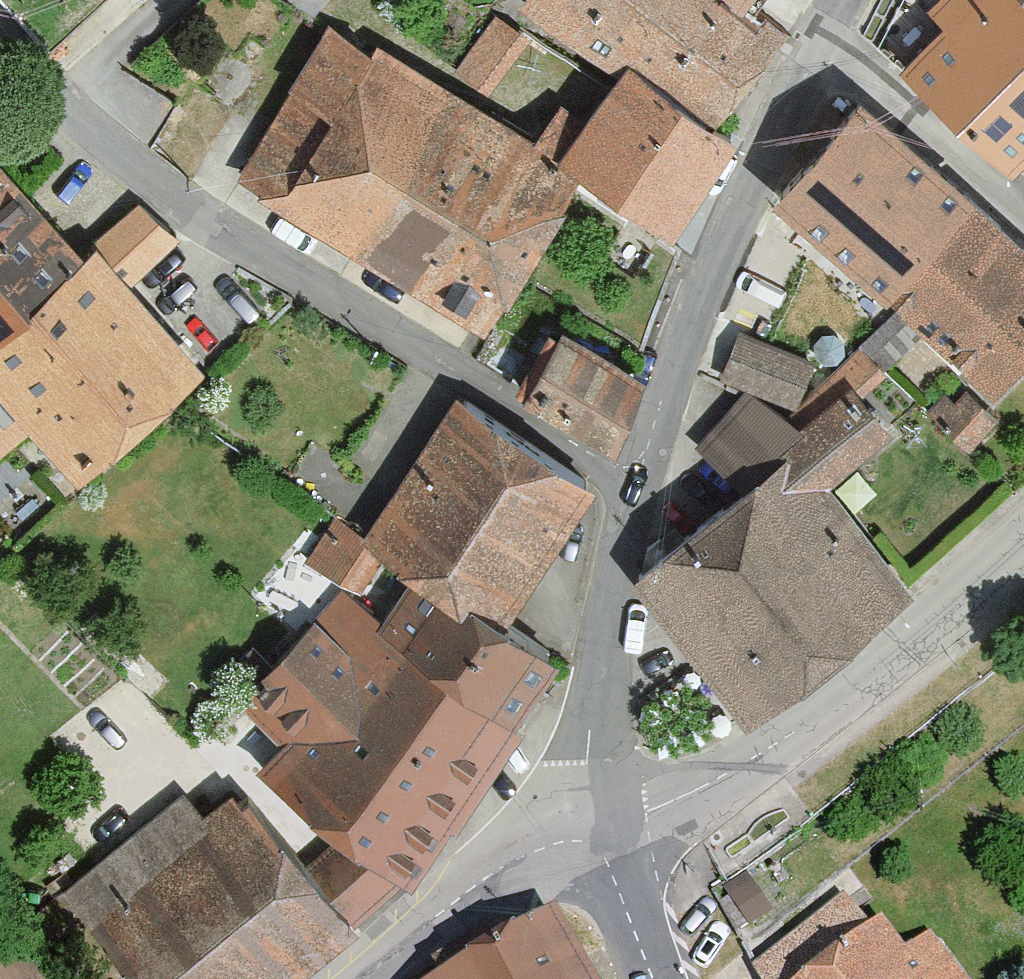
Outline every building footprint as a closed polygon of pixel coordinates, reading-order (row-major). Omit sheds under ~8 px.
[(704,122),(784,26),(749,0),(519,0),(622,70),(704,122)] [(1010,168),(1023,154),(1023,0),(936,0),(931,5),(947,21),(906,62),(1010,168)] [(492,85),(532,28),(500,6),(460,62),(492,85)] [(263,195),(485,328),(583,166),(534,136),(376,41),(371,49),(330,25),(238,175),(265,191),(263,195)] [(534,136),(583,166),(674,227),(731,138),(704,122),(622,70),(589,116),(557,98),(534,136)] [(897,299),(975,209),(856,107),(778,197),(897,299)] [(84,253),(0,161),(0,330),(84,253)] [(32,422),(80,475),(202,364),(126,281),(168,243),(135,207),(84,253),(0,330),(0,451),(32,422)] [(975,209),(897,299),(999,387),(1023,358),(1023,251),(975,209)] [(884,324),(866,340),(887,364),(905,348),(884,324)] [(524,373),(615,424),(643,374),(565,331),(559,341),(546,334),(524,373)] [(811,359),(738,332),(721,377),(794,404),(811,359)] [(810,553),(853,514),(827,485),(890,427),(861,396),(885,374),(860,346),(780,419),(754,391),(704,437),(748,485),(810,553)] [(460,396),(369,527),(390,542),(425,566),(501,621),(590,484),(460,396)] [(810,553),(748,485),(638,584),(757,715),(911,577),(853,514),(810,553)] [(309,558),(360,590),(390,542),(369,527),(341,507),(309,558)] [(406,651),(511,719),(555,659),(501,621),(425,566),(383,618),(346,591),(321,616),(363,648),(406,651)] [(351,831),(408,873),(415,879),(522,728),(511,719),(406,651),(363,648),(321,616),(238,695),(282,738),(257,766),(351,831)] [(141,978),(288,978),(356,920),(308,867),(234,785),(204,811),(187,791),(65,890),(141,978)] [(308,867),(356,920),(408,873),(351,831),(308,867)] [(929,933),(904,950),(882,917),(870,928),(842,893),(753,967),(762,978),(966,978),(929,933)] [(554,913),(438,978),(591,978),(554,913)] [(0,974),(0,978),(36,978),(22,959),(0,974)]
